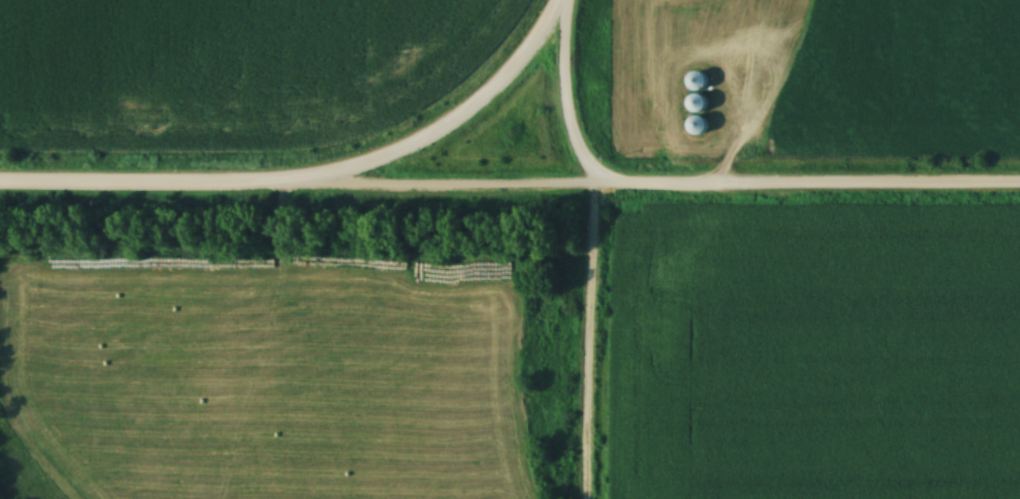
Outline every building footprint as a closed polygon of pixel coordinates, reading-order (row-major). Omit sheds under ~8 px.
[(700,72),(688,73),(689,91),(701,91),(700,72)] [(692,112),(702,108),(697,93),(687,97),(692,112)] [(696,133),(705,123),(696,115),(687,126),(696,133)]
